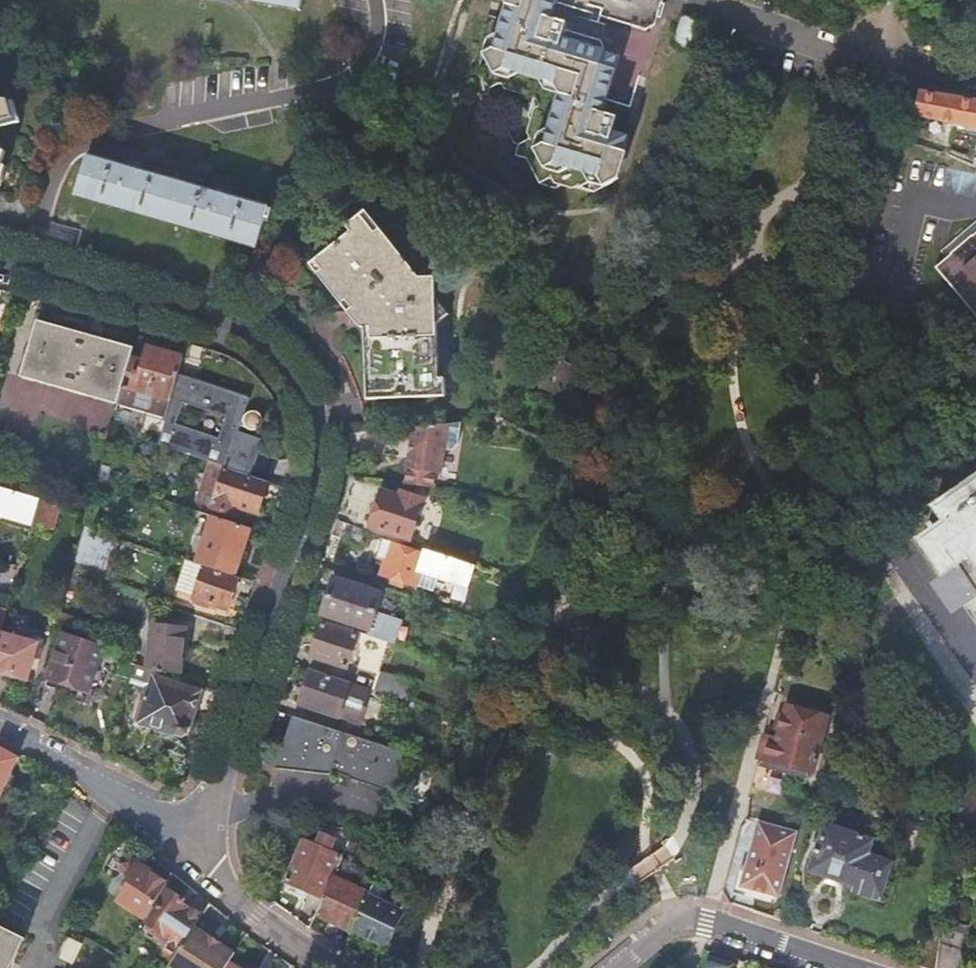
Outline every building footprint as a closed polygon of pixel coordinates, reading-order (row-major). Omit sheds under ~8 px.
[(296,10),(298,11),(299,0),(239,0),(296,10)] [(522,2),(511,55),(508,70),(499,75),(523,113),(525,111),(526,111),(527,109),(530,110),(530,109),(531,109),(531,110),(534,110),(535,110),(535,111),(536,111),(537,111),(537,112),(538,112),(539,113),(540,115),(541,115),(541,116),(542,119),(542,120),(542,121),(542,125),(541,125),(540,127),(539,127),(539,128),(538,128),(538,129),(535,131),(546,147),(544,155),(553,158),(558,155),(564,166),(560,169),(568,182),(584,186),(594,180),(625,185),(643,172),(654,126),(637,122),(640,107),(634,105),(634,106),(626,105),(618,103),(621,91),(629,92),(635,61),(633,60),(635,48),(621,45),(622,43),(579,34),(582,19),(567,15),(570,0),(662,19),(671,13),(674,0),(523,0),(522,2)] [(673,40),(692,45),(699,18),(680,13),(673,40)] [(502,60),(499,75),(508,70),(511,55),(502,60)] [(910,123),(912,117),(973,130),(972,136),(975,137),(975,104),(934,96),(891,88),(875,160),(885,163),(889,148),(903,151),(910,123)] [(626,105),(629,92),(621,91),(618,103),(626,105)] [(10,119),(4,99),(0,98),(0,121),(10,119)] [(215,190),(211,188),(211,189),(140,169),(140,168),(137,167),(138,163),(125,160),(125,163),(121,162),(121,163),(86,153),(87,152),(85,152),(72,194),(75,195),(75,194),(253,245),(252,247),(255,247),(263,220),(267,221),(271,208),(266,207),(267,204),(265,204),(265,206),(230,195),(231,194),(227,192),(227,190),(216,186),(215,190)] [(364,212),(359,216),(373,234),(378,230),(364,212)] [(370,348),(363,348),(364,387),(371,386),(372,399),(443,397),(442,378),(436,378),(434,327),(446,317),(434,300),(433,278),(417,279),(412,284),(401,271),(407,266),(378,230),(373,234),(359,216),(345,227),(349,232),(308,265),(338,304),(344,300),(351,309),(362,319),(362,338),(370,338),(370,348)] [(933,269),(975,320),(975,233),(933,269)] [(417,279),(407,266),(401,271),(412,284),(417,279)] [(345,314),(351,309),(344,300),(338,304),(345,314)] [(130,358),(133,347),(37,320),(20,377),(117,404),(130,358)] [(130,358),(117,404),(165,418),(170,398),(181,360),(182,357),(147,346),(142,361),(130,358)] [(241,415),(252,382),(181,360),(170,398),(165,418),(157,446),(212,463),(225,467),(244,473),(255,437),(237,430),(239,425),(250,428),(253,428),(256,427),(258,426),(259,423),(260,421),(260,419),(259,417),(258,415),(256,412),(254,412),(252,411),(249,411),(247,412),(245,413),(243,415),(241,415)] [(456,443),(459,422),(385,429),(381,453),(408,458),(405,483),(433,487),(435,472),(440,473),(443,448),(451,449),(456,443)] [(244,473),(251,475),(262,439),(255,437),(244,473)] [(258,513),(269,481),(251,475),(244,473),(225,467),(212,463),(200,499),(202,505),(212,508),(231,514),(234,505),(240,508),(258,513)] [(934,507),(945,523),(921,540),(942,572),(955,564),(975,594),(975,478),(934,507)] [(0,515),(2,521),(30,529),(32,523),(38,499),(39,497),(0,486),(0,515)] [(382,490),(371,524),(409,537),(422,498),(401,491),(399,496),(382,490)] [(58,505),(38,499),(32,523),(51,528),(58,505)] [(237,516),(240,508),(234,505),(231,514),(237,516)] [(234,576),(249,527),(212,515),(195,564),(203,566),(234,576)] [(335,519),(330,533),(359,542),(364,528),(335,519)] [(82,527),(73,562),(102,569),(111,537),(82,527)] [(473,564),(424,548),(422,553),(393,543),(393,542),(383,538),(376,557),(386,560),(381,573),(414,584),(419,568),(426,571),(425,572),(466,586),(473,564)] [(173,594),(192,601),(203,566),(195,564),(184,560),(173,594)] [(226,612),(237,577),(234,576),(203,566),(192,601),(226,612)] [(519,593),(523,580),(498,572),(495,585),(519,593)] [(332,576),(326,595),(376,611),(382,591),(332,576)] [(376,611),(326,595),(321,613),(370,629),(376,611)] [(359,631),(322,619),(311,655),(348,666),(359,631)] [(148,667),(162,672),(179,673),(184,628),(164,626),(163,637),(152,637),(148,667)] [(0,634),(0,672),(7,674),(27,680),(37,643),(0,633),(0,634)] [(65,692),(69,684),(79,687),(89,690),(102,648),(62,636),(50,673),(46,686),(65,692)] [(135,665),(130,682),(143,687),(151,683),(139,721),(182,736),(188,731),(200,691),(169,681),(170,676),(135,665)] [(349,681),(311,668),(299,702),(359,722),(370,687),(349,681)] [(374,689),(407,700),(413,682),(380,671),(374,689)] [(796,702),(794,707),(817,713),(819,708),(796,702)] [(764,735),(750,785),(782,794),(789,765),(812,771),(821,737),(827,715),(817,713),(794,707),(785,705),(783,714),(776,739),(770,737),(764,735)] [(770,737),(776,739),(783,714),(777,713),(770,737)] [(292,715),(275,767),(330,773),(331,769),(348,775),(348,776),(392,790),(405,752),(292,715)] [(7,779),(17,756),(0,747),(0,796),(7,779)] [(758,820),(746,864),(741,885),(776,895),(779,896),(797,831),(758,820)] [(851,892),(877,902),(890,863),(864,854),(869,840),(824,825),(808,871),(853,888),(851,892)] [(972,832),(959,831),(958,846),(970,847),(972,832)] [(304,889),(323,898),(336,870),(342,856),(328,850),(333,838),(322,833),(316,846),(302,839),(284,881),(304,889)] [(127,875),(134,865),(125,860),(122,865),(119,870),(127,875)] [(145,917),(167,882),(136,863),(134,865),(127,875),(127,876),(132,879),(119,901),(145,917)] [(741,885),(746,864),(741,863),(733,891),(774,902),(776,895),(741,885)] [(323,898),(317,912),(333,919),(352,927),(368,893),(347,883),(350,876),(336,870),(323,898)] [(352,927),(352,929),(368,937),(387,946),(404,911),(381,900),(386,890),(372,884),(368,893),(352,927)] [(162,957),(170,962),(175,955),(194,926),(196,923),(185,915),(192,905),(183,898),(170,889),(144,927),(146,935),(163,946),(162,948),(162,957)] [(202,914),(203,912),(192,905),(185,915),(196,923),(202,914)] [(941,925),(930,922),(928,933),(939,935),(941,925)] [(963,956),(961,947),(967,926),(956,923),(954,929),(943,926),(941,938),(937,967),(959,967),(963,956)] [(0,926),(0,967),(3,967),(4,966),(19,936),(0,926)] [(194,926),(175,955),(170,962),(169,964),(167,967),(169,967),(224,967),(234,951),(213,938),(194,926)] [(915,964),(926,967),(937,967),(941,938),(920,931),(915,964)] [(74,963),(82,946),(68,939),(60,957),(74,963)]
